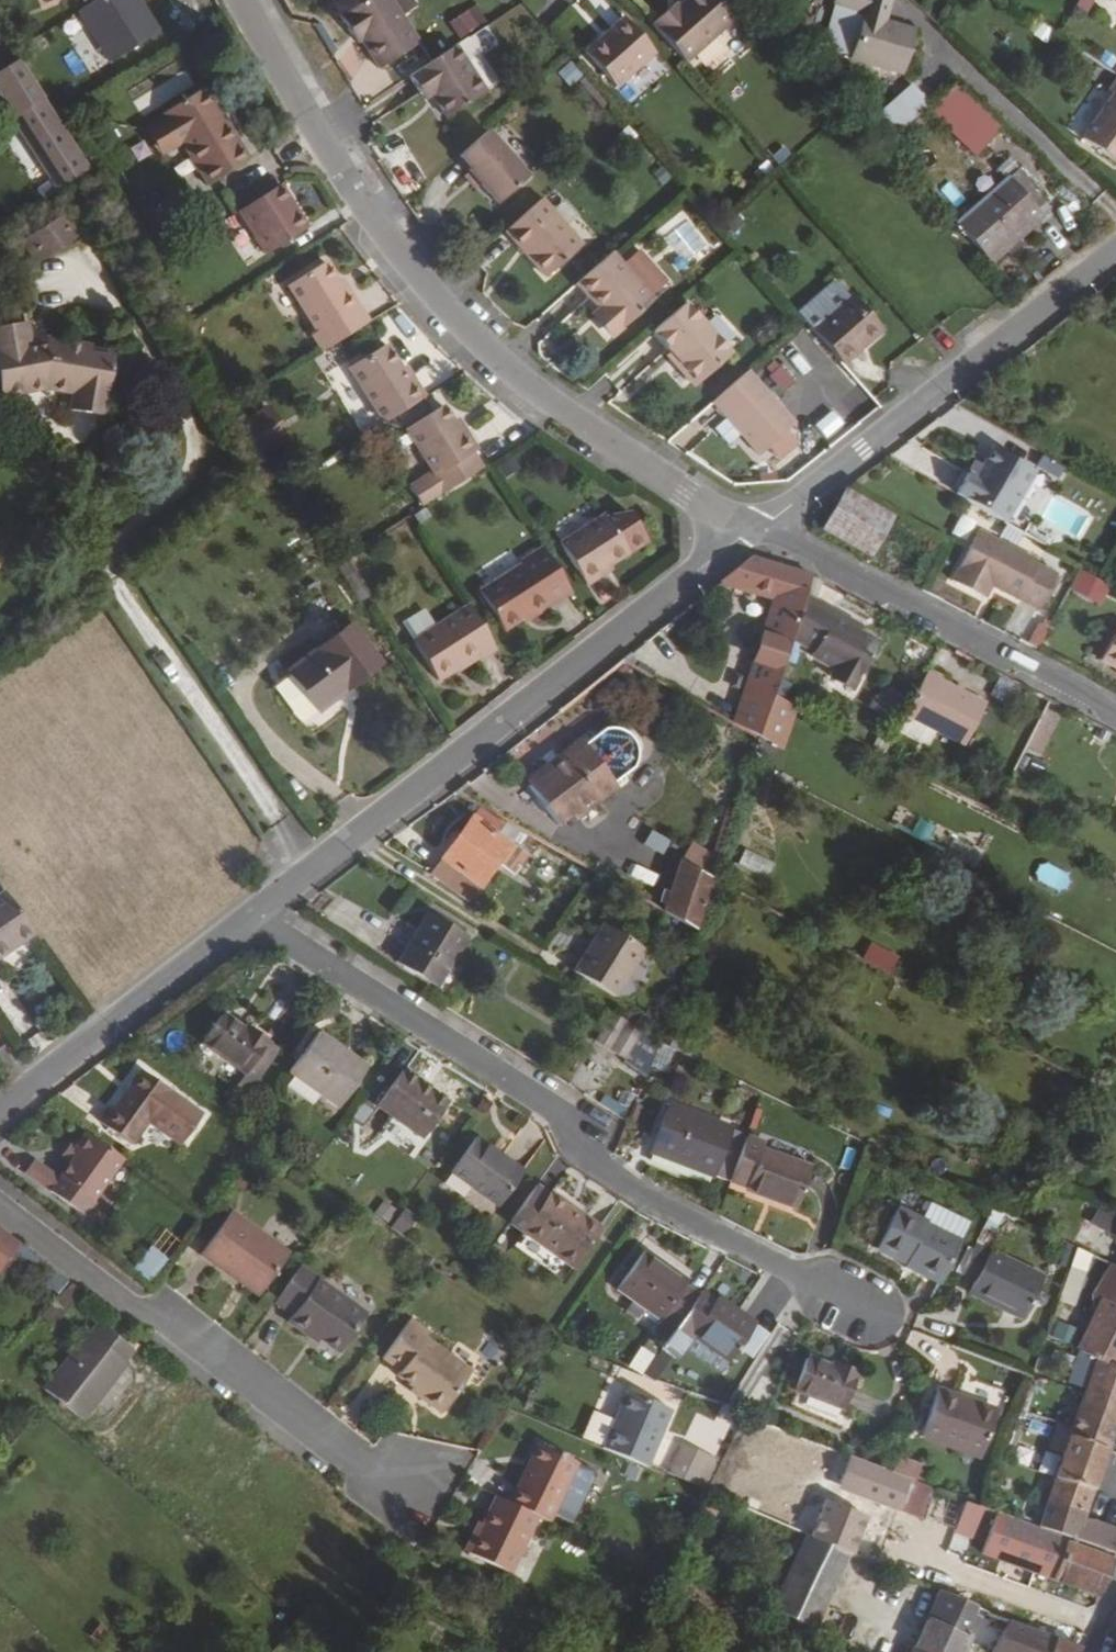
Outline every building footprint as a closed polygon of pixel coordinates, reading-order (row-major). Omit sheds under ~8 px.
[(80,15),(112,66),(161,36),(140,3),(146,0),(104,0),(80,15)] [(389,0),(363,0),(338,17),(349,35),(355,31),(360,40),(379,68),(417,41),(389,0)] [(655,25),(692,63),(743,14),(729,0),(681,0),(655,25)] [(834,7),(820,51),(848,59),(847,62),(899,78),(912,35),(883,25),(890,3),(881,0),(834,0),(832,6),(834,7)] [(470,8),(449,23),(461,40),(482,24),(470,8)] [(586,44),(624,102),(671,71),(632,13),(586,44)] [(360,40),(355,31),(349,35),(355,42),(360,40)] [(444,117),(483,91),(453,45),(408,76),(418,93),(426,88),(429,95),(444,117)] [(567,86),(583,77),(574,61),(558,70),(567,86)] [(0,72),(0,103),(39,161),(67,143),(16,62),(0,72)] [(1108,94),(1112,97),(1082,143),(1115,166),(1115,81),(1108,94)] [(998,128),(953,83),(926,105),(923,108),(960,142),(972,128),(986,141),(998,128)] [(884,140),(923,108),(926,105),(911,87),(869,122),(884,140)] [(429,95),(426,88),(418,93),(423,99),(429,95)] [(163,114),(167,118),(157,124),(155,132),(164,146),(173,148),(182,142),(210,185),(249,160),(224,120),(218,120),(212,110),(214,105),(204,89),(163,114)] [(145,132),(160,156),(173,148),(164,146),(155,132),(157,124),(145,132)] [(527,179),(485,131),(457,156),(468,167),(466,170),(497,205),(527,179)] [(999,158),(991,166),(999,176),(1009,168),(999,158)] [(1028,204),(1040,193),(1014,163),(1009,168),(999,176),(950,220),(981,255),(1019,222),(1024,229),(1039,215),(1028,204)] [(298,205),(288,189),(246,216),(274,259),(316,232),(304,214),(299,216),(294,208),(298,205)] [(578,245),(538,199),(503,230),(543,277),(578,245)] [(304,214),(298,205),(294,208),(299,216),(304,214)] [(35,269),(76,241),(60,216),(18,242),(35,269)] [(636,250),(620,265),(648,296),(664,282),(636,250)] [(612,334),(651,300),(648,296),(620,265),(609,252),(574,283),(596,308),(593,311),(612,334)] [(312,336),(323,353),(366,327),(356,312),(359,309),(348,291),(343,294),(325,265),(289,289),(317,333),(312,336)] [(795,310),(811,328),(849,293),(833,276),(795,310)] [(881,327),(849,293),(811,328),(841,363),(881,327)] [(684,301),(650,331),(668,351),(676,360),(675,368),(688,383),(695,384),(729,354),(684,301)] [(104,421),(116,356),(45,344),(31,347),(26,327),(0,332),(0,401),(44,393),(74,398),(72,416),(104,421)] [(385,343),(348,368),(382,423),(423,397),(413,380),(408,381),(385,343)] [(668,351),(664,355),(675,368),(676,360),(668,351)] [(769,377),(785,391),(796,379),(780,365),(769,377)] [(758,454),(793,423),(746,369),(711,400),(758,454)] [(812,423),(825,439),(855,415),(842,399),(812,423)] [(265,445),(282,437),(268,407),(250,416),(265,445)] [(447,491),(482,468),(472,454),(477,451),(464,430),(459,433),(453,423),(442,407),(407,430),(447,491)] [(457,420),(453,423),(459,433),(464,430),(457,420)] [(972,491),(960,511),(1029,551),(1058,500),(997,465),(986,483),(979,494),(972,491)] [(986,483),(979,479),(972,491),(979,494),(986,483)] [(972,491),(968,488),(955,509),(960,511),(972,491)] [(603,517),(559,546),(586,588),(602,577),(600,574),(610,568),(629,556),(643,547),(618,508),(603,517)] [(875,572),(895,535),(849,510),(829,546),(875,572)] [(570,594),(542,550),(522,563),(524,566),(479,595),(502,631),(519,620),(529,614),(531,619),(570,594)] [(1058,596),(977,554),(955,594),(989,612),(995,599),(1043,624),(1058,596)] [(610,568),(600,574),(602,577),(612,571),(610,568)] [(1080,569),(1071,591),(1103,604),(1112,583),(1080,569)] [(815,591),(755,572),(723,596),(780,616),(757,675),(784,684),(793,656),(808,613),(815,591)] [(479,661),(496,651),(468,606),(411,643),(436,682),(475,656),(479,661)] [(857,703),(880,658),(862,648),(837,635),(839,630),(808,613),(793,656),(817,668),(814,674),(839,687),(837,691),(857,703)] [(529,614),(519,620),(522,625),(531,619),(529,614)] [(317,712),(376,663),(345,626),(284,674),(317,712)] [(862,648),(865,644),(839,630),(837,635),(862,648)] [(1105,674),(1115,680),(1115,654),(1105,674)] [(780,696),(784,684),(757,675),(750,694),(736,690),(720,728),(761,750),(775,712),(780,696)] [(943,696),(945,693),(929,684),(905,728),(964,760),(988,720),(943,696)] [(992,710),(1018,722),(1028,701),(1002,689),(992,710)] [(780,696),(775,712),(786,716),(792,700),(780,696)] [(800,724),(775,712),(761,750),(751,775),(772,786),(782,761),(785,762),(800,724)] [(588,762),(583,756),(526,798),(556,838),(613,795),(606,785),(588,762)] [(595,760),(591,760),(588,762),(606,785),(608,783),(609,780),(611,777),(611,773),(609,769),(607,766),(603,762),(599,760),(595,760)] [(478,818),(432,887),(470,912),(495,872),(516,885),(528,865),(525,861),(532,850),(478,818)] [(738,868),(768,879),(775,860),(745,849),(738,868)] [(665,913),(663,913),(658,926),(693,946),(709,901),(711,893),(680,876),(665,913)] [(33,936),(5,896),(0,899),(0,958),(33,936)] [(437,997),(464,951),(425,928),(415,945),(418,947),(400,976),(437,997)] [(614,1011),(645,964),(604,938),(574,986),(614,1011)] [(863,959),(892,973),(900,956),(871,942),(863,959)] [(628,1036),(614,1028),(596,1056),(610,1065),(628,1036)] [(201,1060),(244,1089),(236,1101),(249,1110),(279,1067),(265,1057),(247,1047),(243,1052),(217,1037),(201,1060)] [(643,1046),(629,1038),(612,1066),(625,1074),(643,1046)] [(338,1122),(365,1082),(316,1046),(288,1086),(338,1122)] [(652,1080),(661,1057),(647,1052),(638,1074),(652,1080)] [(177,1160),(200,1131),(138,1087),(109,1124),(105,1122),(95,1135),(126,1160),(145,1135),(177,1160)] [(426,1156),(450,1120),(406,1089),(380,1124),(426,1156)] [(760,1162),(762,1155),(668,1120),(652,1163),(748,1200),(748,1201),(799,1217),(812,1178),(760,1162)] [(129,1176),(88,1146),(75,1164),(84,1170),(78,1178),(66,1194),(56,1208),(89,1232),(99,1218),(129,1176)] [(490,1167),(492,1163),(475,1152),(453,1183),(501,1216),(521,1187),(490,1167)] [(84,1170),(75,1164),(70,1172),(78,1178),(84,1170)] [(66,1194),(42,1176),(32,1190),(56,1208),(66,1194)] [(248,1191),(240,1185),(231,1196),(240,1202),(248,1191)] [(571,1278),(600,1242),(554,1205),(553,1206),(540,1197),(515,1232),(571,1278)] [(406,1207),(392,1226),(403,1235),(417,1215),(406,1207)] [(1093,1228),(1115,1232),(1115,1230),(1115,1214),(1096,1210),(1093,1228)] [(235,1212),(204,1253),(261,1295),(291,1254),(235,1212)] [(975,1258),(988,1265),(1007,1227),(994,1220),(975,1258)] [(927,1241),(928,1237),(898,1223),(878,1265),(914,1282),(913,1286),(936,1297),(957,1256),(927,1241)] [(4,1283),(24,1256),(0,1238),(0,1280),(4,1283)] [(153,1245),(134,1269),(152,1283),(171,1260),(153,1245)] [(665,1350),(679,1331),(698,1305),(684,1292),(687,1288),(645,1256),(616,1293),(632,1305),(658,1325),(649,1337),(665,1350)] [(1023,1331),(1043,1291),(988,1265),(975,1258),(962,1284),(975,1291),(969,1304),(1023,1331)] [(1067,1290),(1082,1295),(1095,1270),(1076,1261),(1067,1290)] [(370,1315),(305,1267),(280,1300),(297,1313),(293,1319),(312,1334),(315,1330),(324,1337),(343,1351),(370,1315)] [(1115,1322),(1115,1281),(1109,1277),(1092,1306),(1093,1331),(1103,1315),(1115,1322)] [(75,1301),(66,1289),(37,1325),(48,1334),(75,1301)] [(698,1305),(679,1331),(665,1350),(658,1360),(670,1370),(690,1342),(726,1370),(753,1337),(716,1307),(712,1311),(701,1302),(698,1305)] [(642,1314),(632,1305),(624,1315),(634,1323),(642,1314)] [(1115,1381),(1115,1322),(1103,1315),(1093,1331),(1076,1361),(1095,1371),(1115,1381)] [(432,1335),(413,1321),(386,1358),(404,1371),(400,1377),(416,1388),(424,1394),(422,1398),(445,1414),(474,1373),(429,1340),(432,1335)] [(135,1348),(99,1323),(49,1391),(86,1417),(135,1348)] [(1057,1323),(1053,1337),(1073,1343),(1077,1329),(1057,1323)] [(690,1342),(679,1358),(715,1385),(726,1370),(690,1342)] [(639,1357),(624,1377),(635,1385),(650,1365),(639,1357)] [(835,1373),(832,1381),(804,1370),(794,1398),(841,1416),(856,1382),(835,1373)] [(615,1417),(625,1391),(574,1371),(564,1397),(615,1417)] [(1095,1371),(1070,1438),(1067,1445),(1107,1461),(1115,1436),(1115,1381),(1095,1371)] [(978,1466),(993,1422),(936,1402),(920,1445),(978,1466)] [(624,1404),(600,1462),(645,1481),(669,1423),(624,1404)] [(540,1442),(510,1504),(538,1518),(550,1523),(558,1507),(579,1516),(598,1476),(578,1466),(580,1461),(540,1442)] [(1107,1461),(1067,1445),(1042,1512),(1077,1525),(1084,1527),(1107,1461)] [(694,1499),(706,1468),(679,1457),(666,1487),(694,1499)] [(713,1471),(706,1468),(694,1499),(700,1501),(713,1471)] [(873,1514),(926,1532),(939,1501),(889,1482),(886,1481),(868,1474),(861,1495),(853,1516),(870,1523),(873,1514)] [(484,1523),(480,1522),(466,1551),(512,1573),(538,1518),(510,1504),(496,1498),(484,1523)] [(1077,1525),(1042,1512),(1033,1537),(1068,1550),(1075,1532),(1077,1525)] [(849,1566),(864,1530),(825,1514),(809,1550),(845,1566),(849,1566)] [(1067,1555),(1068,1550),(1033,1537),(995,1523),(980,1563),(1097,1609),(1111,1572),(1067,1555)] [(1082,1535),(1075,1532),(1068,1550),(1113,1567),(1115,1558),(1115,1543),(1093,1534),(1082,1535)] [(768,1618),(809,1639),(831,1595),(845,1566),(809,1550),(805,1548),(784,1587),(777,1584),(771,1597),(777,1600),(768,1618)] [(933,1582),(925,1599),(938,1604),(972,1618),(985,1623),(992,1626),(1000,1610),(933,1582)] [(938,1604),(913,1651),(963,1651),(974,1630),(967,1626),(972,1618),(938,1604)] [(1006,1631),(997,1651),(1052,1651),(1053,1650),(1014,1635),(1021,1618),(1000,1610),(992,1626),(1006,1631)]
